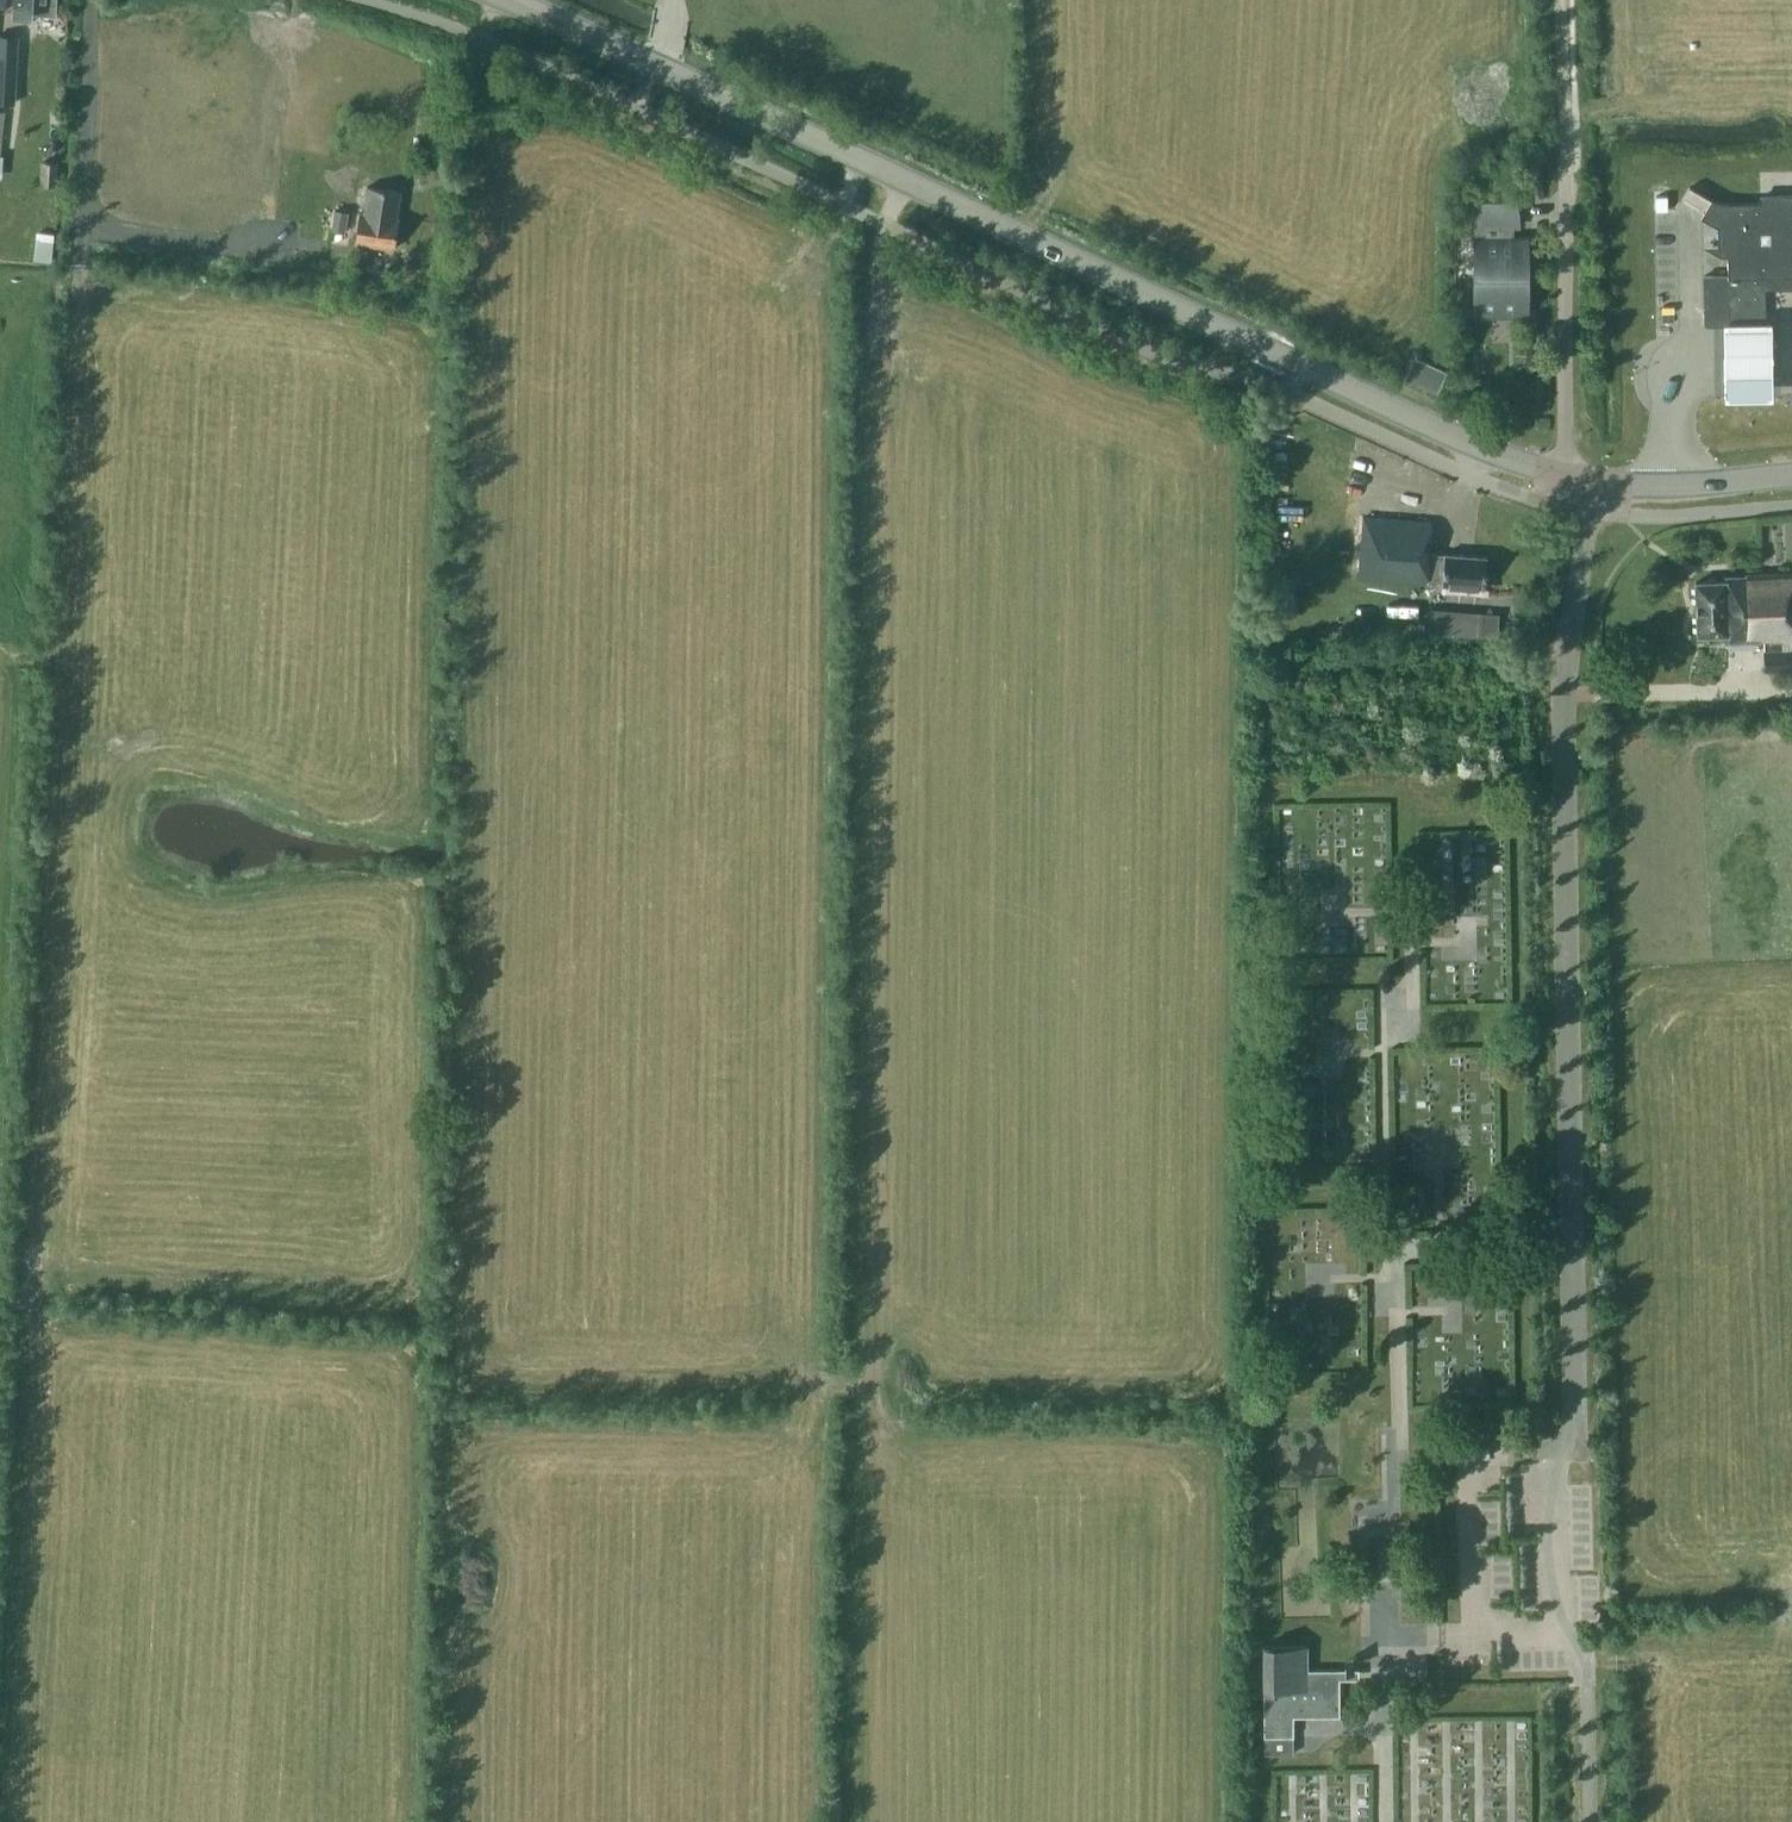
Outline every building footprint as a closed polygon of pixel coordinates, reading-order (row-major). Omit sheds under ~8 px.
[(13,20),(33,21),(33,13),(56,15),(57,0),(14,0),(13,20)] [(15,103),(19,35),(0,34),(0,102),(15,103)] [(39,184),(57,185),(58,162),(41,161),(39,184)] [(361,211),(356,242),(393,248),(398,220),(397,219),(400,191),(368,185),(364,212),(361,211)] [(1714,201),(1706,214),(1703,212),(1703,213),(1719,223),(1720,224),(1721,225),(1721,244),(1729,244),(1729,254),(1727,254),(1728,275),(1704,275),(1704,315),(1708,319),(1737,319),(1738,323),(1756,323),(1764,315),(1764,276),(1791,275),(1791,195),(1760,196),(1760,202),(1729,202),(1725,202),(1720,201),(1716,200),(1712,199),(1708,197),(1689,186),(1689,187),(1707,198),(1710,200),(1714,201)] [(1474,297),(1477,311),(1479,310),(1514,310),(1516,302),(1518,293),(1527,293),(1529,266),(1528,239),(1514,239),(1514,225),(1520,225),(1516,201),(1481,201),(1477,213),(1474,226),(1473,239),(1482,239),(1482,267),(1482,282),(1475,284),(1475,283),(1473,283),(1474,297)] [(345,232),(349,211),(334,209),(331,229),(345,232)] [(1409,374),(1436,386),(1443,370),(1416,358),(1409,374)] [(1442,584),(1485,587),(1487,557),(1444,553),(1444,554),(1430,553),(1433,521),(1364,516),(1359,578),(1428,583),(1428,582),(1442,583),(1442,584)] [(1698,635),(1727,634),(1727,640),(1791,637),(1791,572),(1745,574),(1745,575),(1724,576),(1724,581),(1696,582),(1698,635)] [(1432,608),(1431,630),(1455,632),(1456,610),(1432,608)] [(1340,1715),(1340,1668),(1307,1668),(1307,1644),(1264,1644),(1264,1735),(1294,1735),(1294,1715),(1340,1715)]
